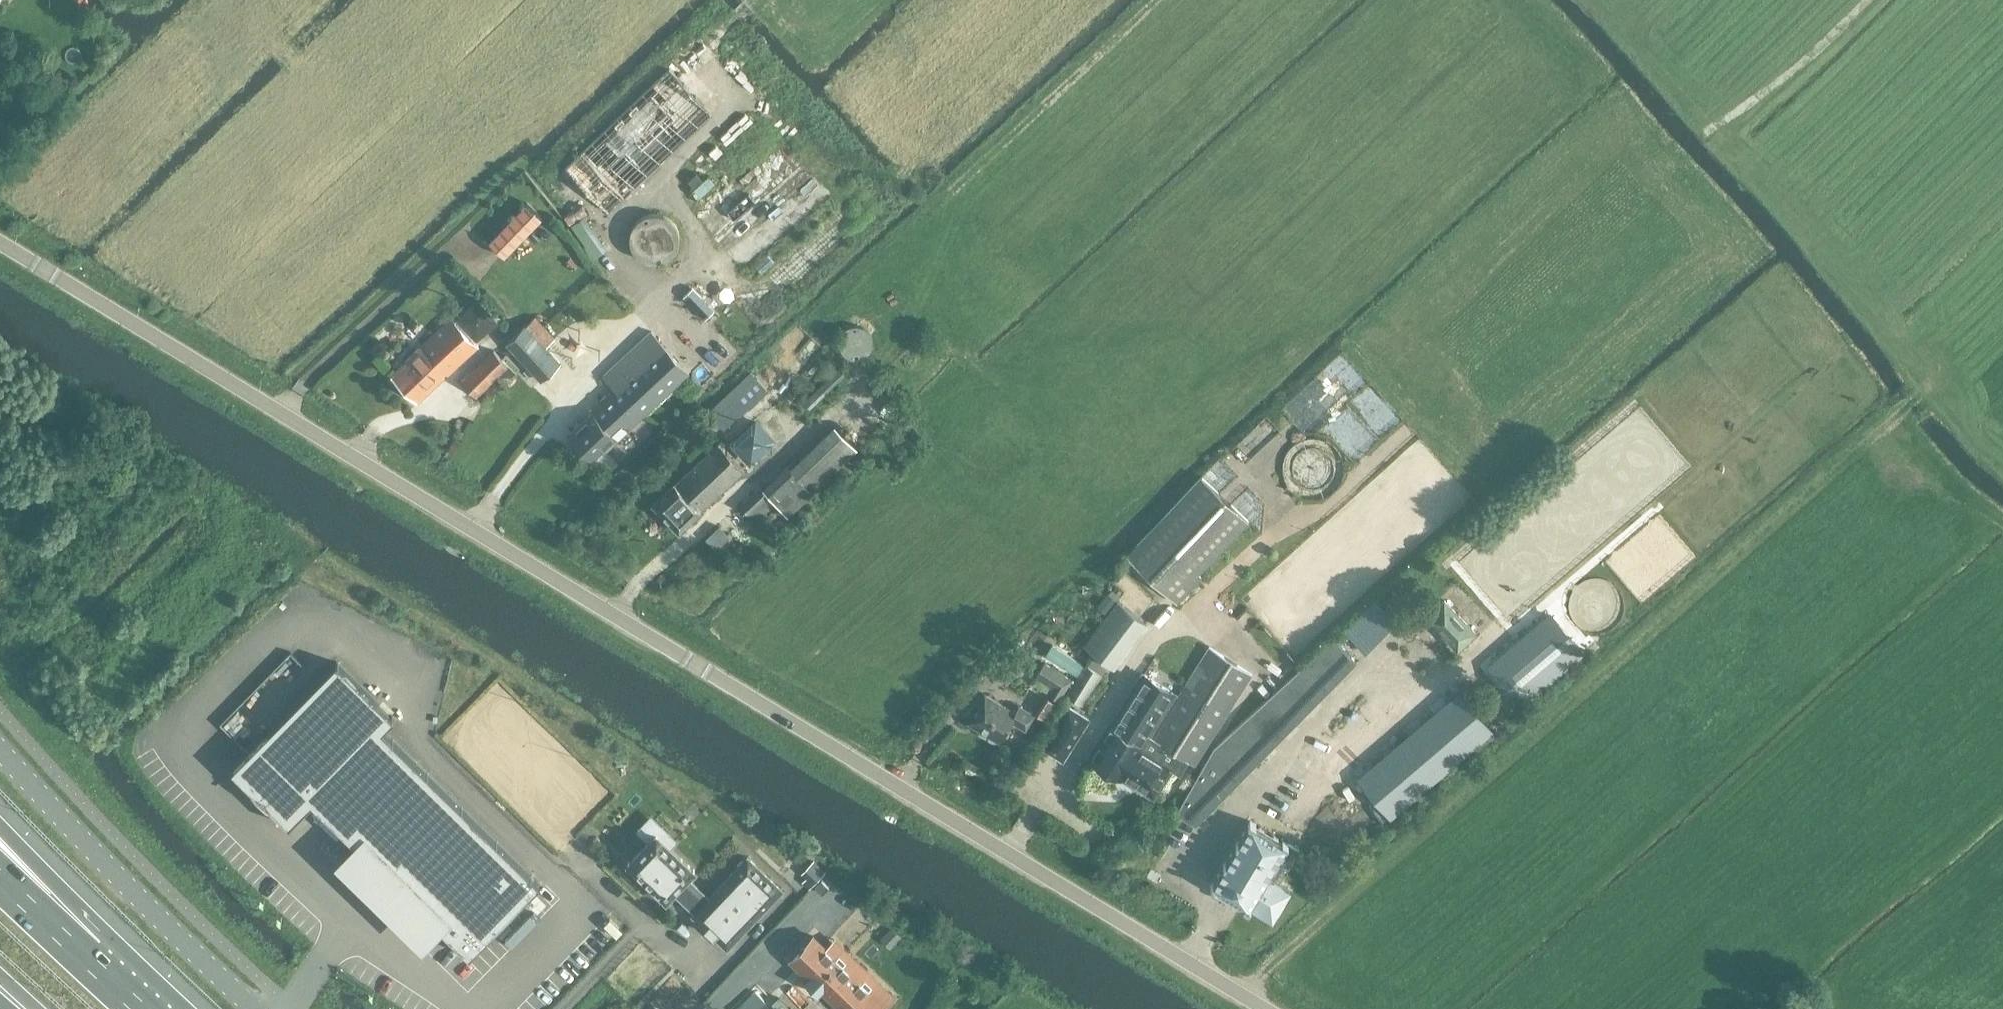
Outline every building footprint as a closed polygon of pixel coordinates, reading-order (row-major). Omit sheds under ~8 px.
[(664,76),(625,113),(630,118),(626,122),(662,154),(707,104),(675,75),(670,81),(664,76)] [(745,192),(697,226),(710,244),(795,184),(778,160),(750,180),(761,195),(752,201),(745,192)] [(502,257),(539,218),(524,204),(487,243),(502,257)] [(659,210),(655,209),(653,209),(649,209),(642,212),(638,214),(635,217),(632,220),(630,224),(629,228),(628,233),(628,237),(629,242),(631,246),(634,250),(635,252),(638,254),(642,256),(645,257),(648,258),(651,259),(654,259),(658,258),(662,257),(665,256),(668,254),(670,252),(672,250),(673,248),(675,246),(676,243),(677,239),(678,235),(678,232),(677,229),(677,226),(675,223),(673,220),(671,216),(668,214),(666,212),(663,211),(659,210)] [(475,298),(454,318),(475,340),(496,320),(475,298)] [(506,343),(555,397),(575,380),(545,347),(554,338),(535,317),(506,343)] [(418,404),(477,347),(450,319),(390,376),(418,404)] [(871,332),(870,331),(869,329),(868,328),(867,327),(865,326),(863,325),(861,324),(858,323),(855,324),(853,324),(851,324),(850,325),(848,326),(847,327),(844,329),(843,330),(842,332),(841,334),(840,335),(840,337),(840,339),(840,341),(840,343),(840,344),(840,346),(841,348),(842,351),(845,353),(847,355),(850,356),(852,357),(855,357),(858,357),(860,357),(862,356),(864,355),(866,354),(868,352),(870,349),(870,348),(871,346),(872,344),(872,342),(872,340),(872,339),(872,337),(872,335),(871,334),(871,332)] [(590,415),(568,436),(578,445),(579,450),(583,455),(587,455),(590,458),(602,448),(613,460),(625,450),(623,448),(625,445),(618,437),(685,373),(648,334),(600,379),(610,390),(587,412),(590,415)] [(481,403),(513,372),(493,351),(461,382),(481,403)] [(724,430),(765,391),(749,374),(708,412),(724,430)] [(755,424),(726,445),(749,476),(778,455),(755,424)] [(758,486),(739,505),(756,522),(776,503),(787,514),(857,449),(838,429),(767,496),(758,486)] [(678,478),(652,504),(679,532),(707,506),(705,504),(742,469),(723,449),(726,446),(723,444),(724,443),(721,439),(680,479),(678,478)] [(1326,460),(1294,467),(1300,498),(1333,491),(1326,460)] [(1201,474),(1126,554),(1176,601),(1202,574),(1199,571),(1248,519),(1201,474)] [(719,527),(708,537),(716,546),(727,535),(719,527)] [(1093,651),(1066,696),(1081,705),(1100,673),(1099,673),(1105,663),(1111,667),(1145,623),(1117,599),(1084,644),(1093,651)] [(1457,649),(1475,631),(1444,599),(1426,617),(1457,649)] [(1358,662),(1336,637),(1211,749),(1176,811),(1195,823),(1358,662)] [(1194,764),(1250,672),(1208,646),(1150,738),(1194,764)] [(396,714),(339,657),(320,676),(249,748),(233,764),(290,820),(314,796),(358,839),(340,856),(427,943),(444,925),(470,951),(541,880),(384,725),(396,714)] [(1520,684),(1535,701),(1563,676),(1548,659),(1520,684)] [(1044,661),(1036,674),(1053,685),(1048,692),(1058,698),(1071,678),(1044,661)] [(1142,675),(1090,760),(1121,779),(1123,775),(1142,747),(1178,681),(1150,665),(1143,676),(1142,675)] [(1024,727),(1033,714),(1020,705),(1015,712),(986,693),(968,721),(999,741),(1013,720),(1024,727)] [(1410,727),(1394,718),(1394,717),(1359,696),(1349,712),(1321,759),(1320,761),(1343,774),(1350,779),(1359,766),(1363,769),(1381,780),(1401,746),(1419,757),(1430,739),(1434,732),(1415,720),(1410,727)] [(1068,706),(1043,746),(1062,759),(1088,719),(1068,706)] [(1172,766),(1142,747),(1123,775),(1137,783),(1136,784),(1153,795),(1172,766)] [(1306,837),(1343,774),(1320,761),(1283,823),(1262,811),(1254,824),(1249,821),(1210,886),(1248,908),(1250,905),(1251,904),(1250,903),(1253,898),(1254,899),(1272,868),(1284,875),(1285,872),(1298,851),(1298,850),(1307,855),(1314,842),(1306,837)] [(1148,831),(1154,835),(1159,827),(1152,823),(1148,831)] [(693,869),(656,833),(628,862),(666,898),(673,891),(694,911),(708,897),(686,876),(693,869)] [(319,839),(312,845),(327,861),(334,855),(319,839)] [(691,914),(726,947),(781,890),(747,856),(708,897),(694,911),(691,914)] [(1251,904),(1250,905),(1273,918),(1283,901),(1292,906),(1305,884),(1285,872),(1284,875),(1272,868),(1254,899),(1253,898),(1250,903),(1251,904)] [(792,958),(845,1008),(882,1008),(885,1006),(889,1002),(898,993),(837,934),(828,943),(817,931),(792,958)] [(741,1003),(748,1008),(754,1008),(760,1002),(749,993),(741,1003)] [(778,1006),(776,1003),(770,1008),(788,1008),(791,1006),(785,1000),(778,1006)]
